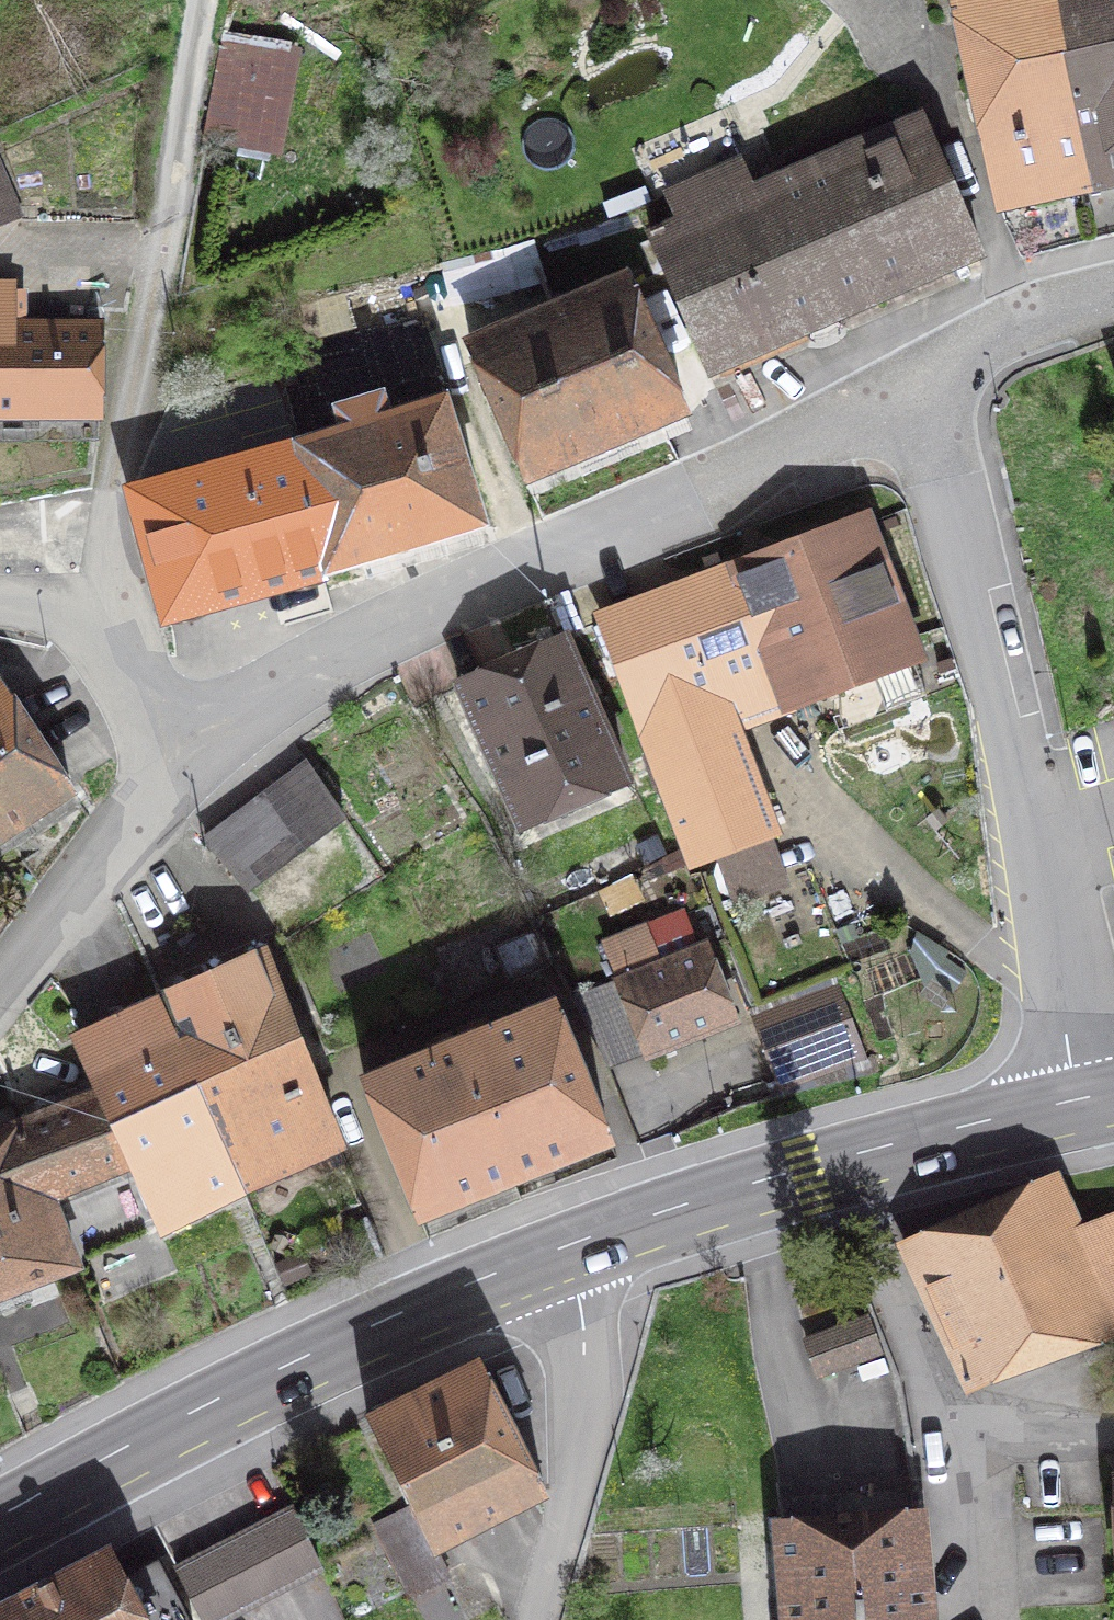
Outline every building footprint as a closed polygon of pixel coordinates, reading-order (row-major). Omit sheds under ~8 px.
[(1001,209),(1083,192),(1051,0),(956,0),(1001,209)] [(1083,192),(1113,185),(1113,7),(1059,19),(1056,0),(1051,0),(1083,192)] [(206,135),(274,148),(292,54),(221,41),(206,135)] [(651,238),(708,372),(981,253),(923,119),(753,193),(739,161),(667,192),(681,224),(663,232),(661,227),(650,231),(651,238)] [(17,208),(0,167),(0,216),(17,208)] [(525,482),(686,415),(632,291),(629,292),(621,274),(469,339),(477,357),(473,359),(525,482)] [(100,417),(100,327),(14,327),(14,288),(0,288),(0,417),(100,417)] [(297,448),(325,575),(484,527),(444,399),(388,417),(382,395),(335,409),(343,431),(296,445),(297,448)] [(167,618),(325,575),(297,448),(215,474),(214,471),(132,493),(167,618)] [(667,788),(696,864),(773,835),(731,724),(914,655),(863,524),(606,620),(655,754),(645,758),(658,791),(667,788)] [(563,636),(457,682),(521,830),(628,784),(563,636)] [(71,791),(1,683),(0,684),(0,839),(71,791)] [(309,765),(206,843),(248,893),(346,818),(309,765)] [(645,927),(604,944),(648,1054),(733,1020),(704,947),(660,965),(645,927)] [(510,981),(549,964),(534,931),(495,948),(510,981)] [(264,951),(160,998),(241,1188),(338,1141),(264,951)] [(833,985),(787,1002),(794,1022),(768,1032),(788,1084),(860,1056),(833,985)] [(241,1188),(160,998),(77,1036),(100,1090),(18,1122),(51,1198),(131,1166),(159,1230),(241,1188)] [(555,1004),(460,1042),(514,1179),(609,1140),(555,1004)] [(514,1179),(460,1042),(364,1081),(419,1217),(514,1179)] [(51,1198),(18,1122),(0,1128),(0,1297),(78,1267),(51,1198)] [(904,1244),(970,1384),(1113,1332),(1113,1216),(1079,1231),(1056,1176),(904,1244)] [(806,1340),(818,1374),(880,1351),(867,1317),(806,1340)] [(545,1491),(480,1361),(367,1417),(413,1509),(377,1527),(409,1591),(444,1573),(431,1548),(545,1491)] [(321,1567),(293,1508),(177,1568),(204,1619),(218,1619),(321,1567)] [(781,1521),(789,1619),(927,1619),(919,1511),(781,1521)] [(0,1609),(0,1619),(191,1619),(158,1559),(120,1579),(106,1553),(0,1609)]
